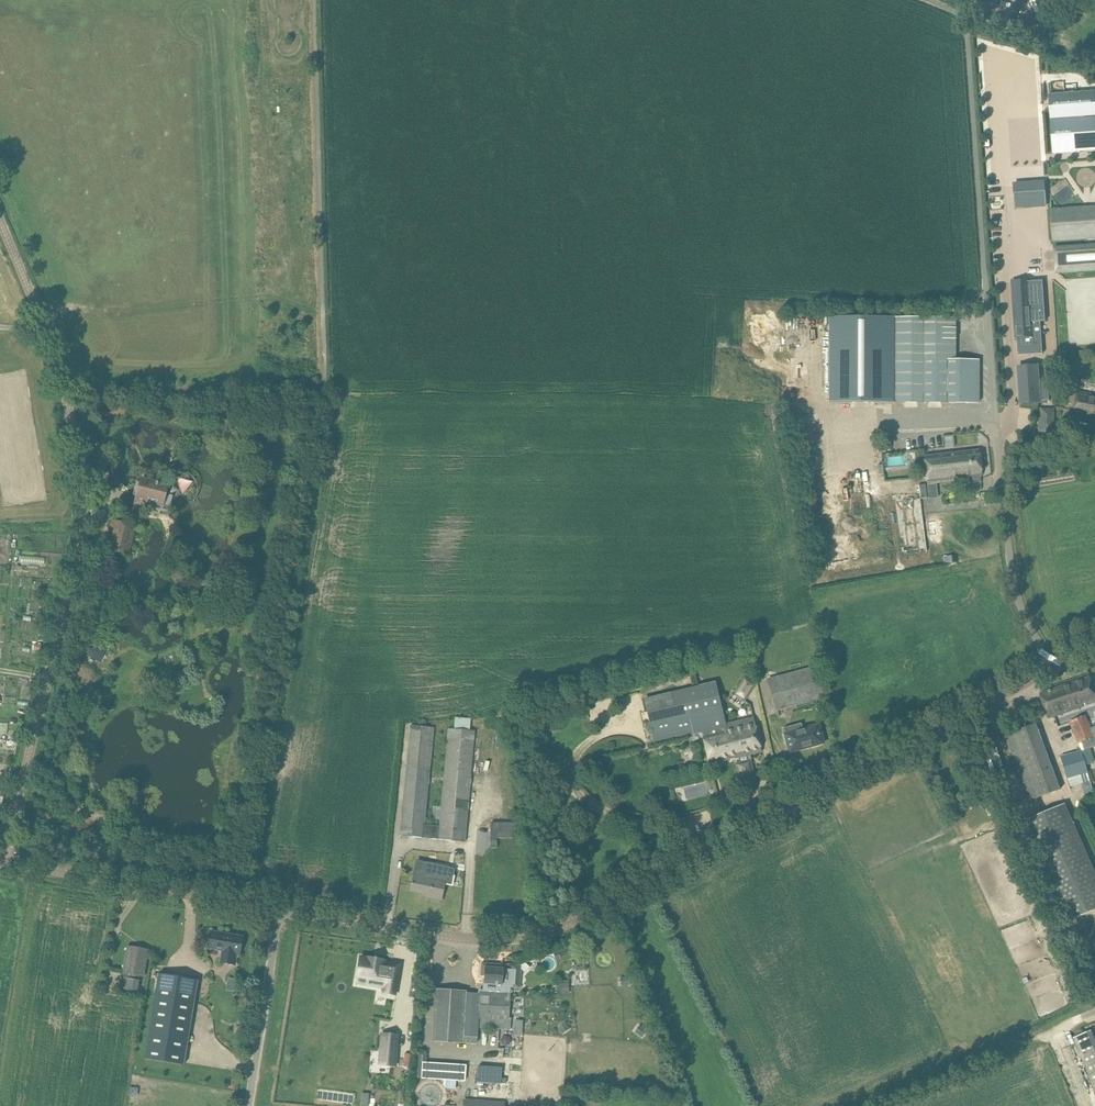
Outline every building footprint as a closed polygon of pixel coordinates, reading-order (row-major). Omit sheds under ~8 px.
[(1051,0),(1034,0),(1039,10),(1053,4),(1051,0)] [(1049,95),(1054,154),(1094,151),(1094,93),(1094,92),(1049,95)] [(1009,121),(1011,166),(1046,165),(1044,120),(1009,121)] [(1029,184),(1014,185),(1015,205),(1024,204),(1024,207),(1046,206),(1045,181),(1029,182),(1029,184)] [(989,186),(990,208),(1002,207),(1001,186),(989,186)] [(1052,242),(1094,239),(1094,204),(1050,207),(1052,242)] [(1094,270),(1094,243),(1054,245),(1055,272),(1094,270)] [(1043,280),(1012,282),(1016,334),(1017,334),(1018,353),(1043,352),(1042,333),(1041,321),(1046,321),(1043,280)] [(955,317),(825,318),(825,403),(979,404),(979,359),(955,359),(955,317)] [(1039,383),(1038,366),(1018,367),(1020,402),(1050,400),(1049,383),(1039,383)] [(1078,392),(1074,414),(1086,417),(1087,415),(1092,416),(1092,418),(1094,419),(1094,395),(1078,392)] [(1040,409),(1040,433),(1054,433),(1055,409),(1040,409)] [(945,447),(955,446),(953,435),(944,437),(945,447)] [(979,450),(924,456),(927,483),(968,478),(969,483),(979,482),(979,477),(982,477),(979,450)] [(135,488),(133,494),(137,495),(135,506),(145,508),(146,505),(161,509),(170,511),(174,494),(166,492),(166,490),(172,492),(175,490),(170,480),(159,477),(157,483),(156,484),(141,480),(140,483),(139,483),(136,483),(135,488)] [(900,554),(927,552),(921,497),(895,500),(900,554)] [(114,522),(110,535),(113,536),(109,549),(128,554),(134,527),(114,522)] [(102,662),(108,649),(99,645),(96,643),(90,655),(98,659),(102,662)] [(816,666),(767,678),(776,711),(824,698),(816,666)] [(745,676),(741,681),(753,689),(757,684),(745,676)] [(1049,719),(1094,703),(1094,691),(1090,677),(1040,694),(1049,719)] [(654,744),(701,732),(726,726),(726,723),(716,681),(644,698),(654,744)] [(1085,716),(1070,722),(1079,743),(1094,737),(1085,716)] [(417,727),(410,726),(400,836),(465,842),(475,731),(470,731),(472,718),(455,717),(454,729),(449,729),(441,807),(433,806),(432,819),(440,820),(440,825),(424,824),(433,728),(425,727),(417,727)] [(751,717),(726,723),(726,726),(728,732),(726,732),(728,739),(735,738),(741,761),(739,761),(740,766),(736,767),(742,789),(757,785),(750,763),(748,756),(762,752),(751,717)] [(824,743),(819,724),(803,729),(801,723),(783,728),(785,734),(784,734),(788,746),(794,744),(796,751),(824,743)] [(1036,724),(1005,735),(1029,801),(1060,790),(1036,724)] [(728,732),(726,726),(701,732),(702,737),(709,765),(736,757),(736,759),(740,757),(741,761),(735,738),(728,739),(726,732),(728,732)] [(1082,751),(1061,757),(1067,778),(1088,772),(1086,765),(1083,751),(1082,751)] [(1066,923),(1094,911),(1094,872),(1065,804),(1022,822),(1066,923)] [(491,821),(490,847),(497,847),(497,837),(519,837),(519,821),(491,821)] [(414,874),(411,891),(430,895),(430,897),(441,900),(444,884),(452,885),(455,869),(426,863),(423,876),(414,874)] [(222,951),(222,954),(220,962),(235,965),(237,956),(239,956),(243,937),(210,931),(208,948),(209,948),(208,949),(222,951)] [(126,957),(123,973),(126,974),(125,978),(123,989),(137,991),(138,980),(139,976),(144,977),(146,960),(148,950),(128,946),(126,957)] [(360,957),(357,976),(385,981),(384,992),(395,994),(400,964),(360,957)] [(433,1039),(462,1041),(476,1043),(478,1026),(511,1029),(511,1017),(509,1017),(511,994),(510,993),(511,987),(520,987),(521,973),(512,973),(512,969),(495,968),(495,964),(482,963),(481,975),(485,976),(483,992),(479,992),(479,994),(466,993),(466,991),(436,989),(433,1039)] [(184,1065),(198,981),(158,974),(144,1058),(184,1065)] [(568,980),(558,980),(558,992),(568,992),(568,980)] [(522,1034),(523,1020),(515,1020),(514,1033),(522,1034)] [(312,1041),(314,1031),(300,1029),(299,1039),(312,1041)] [(1074,1038),(1094,1090),(1094,1039),(1092,1031),(1074,1038)] [(382,1034),(380,1065),(395,1066),(398,1035),(382,1034)] [(466,1081),(467,1064),(426,1062),(427,1059),(427,1053),(416,1052),(415,1059),(414,1077),(422,1078),(466,1081)]
